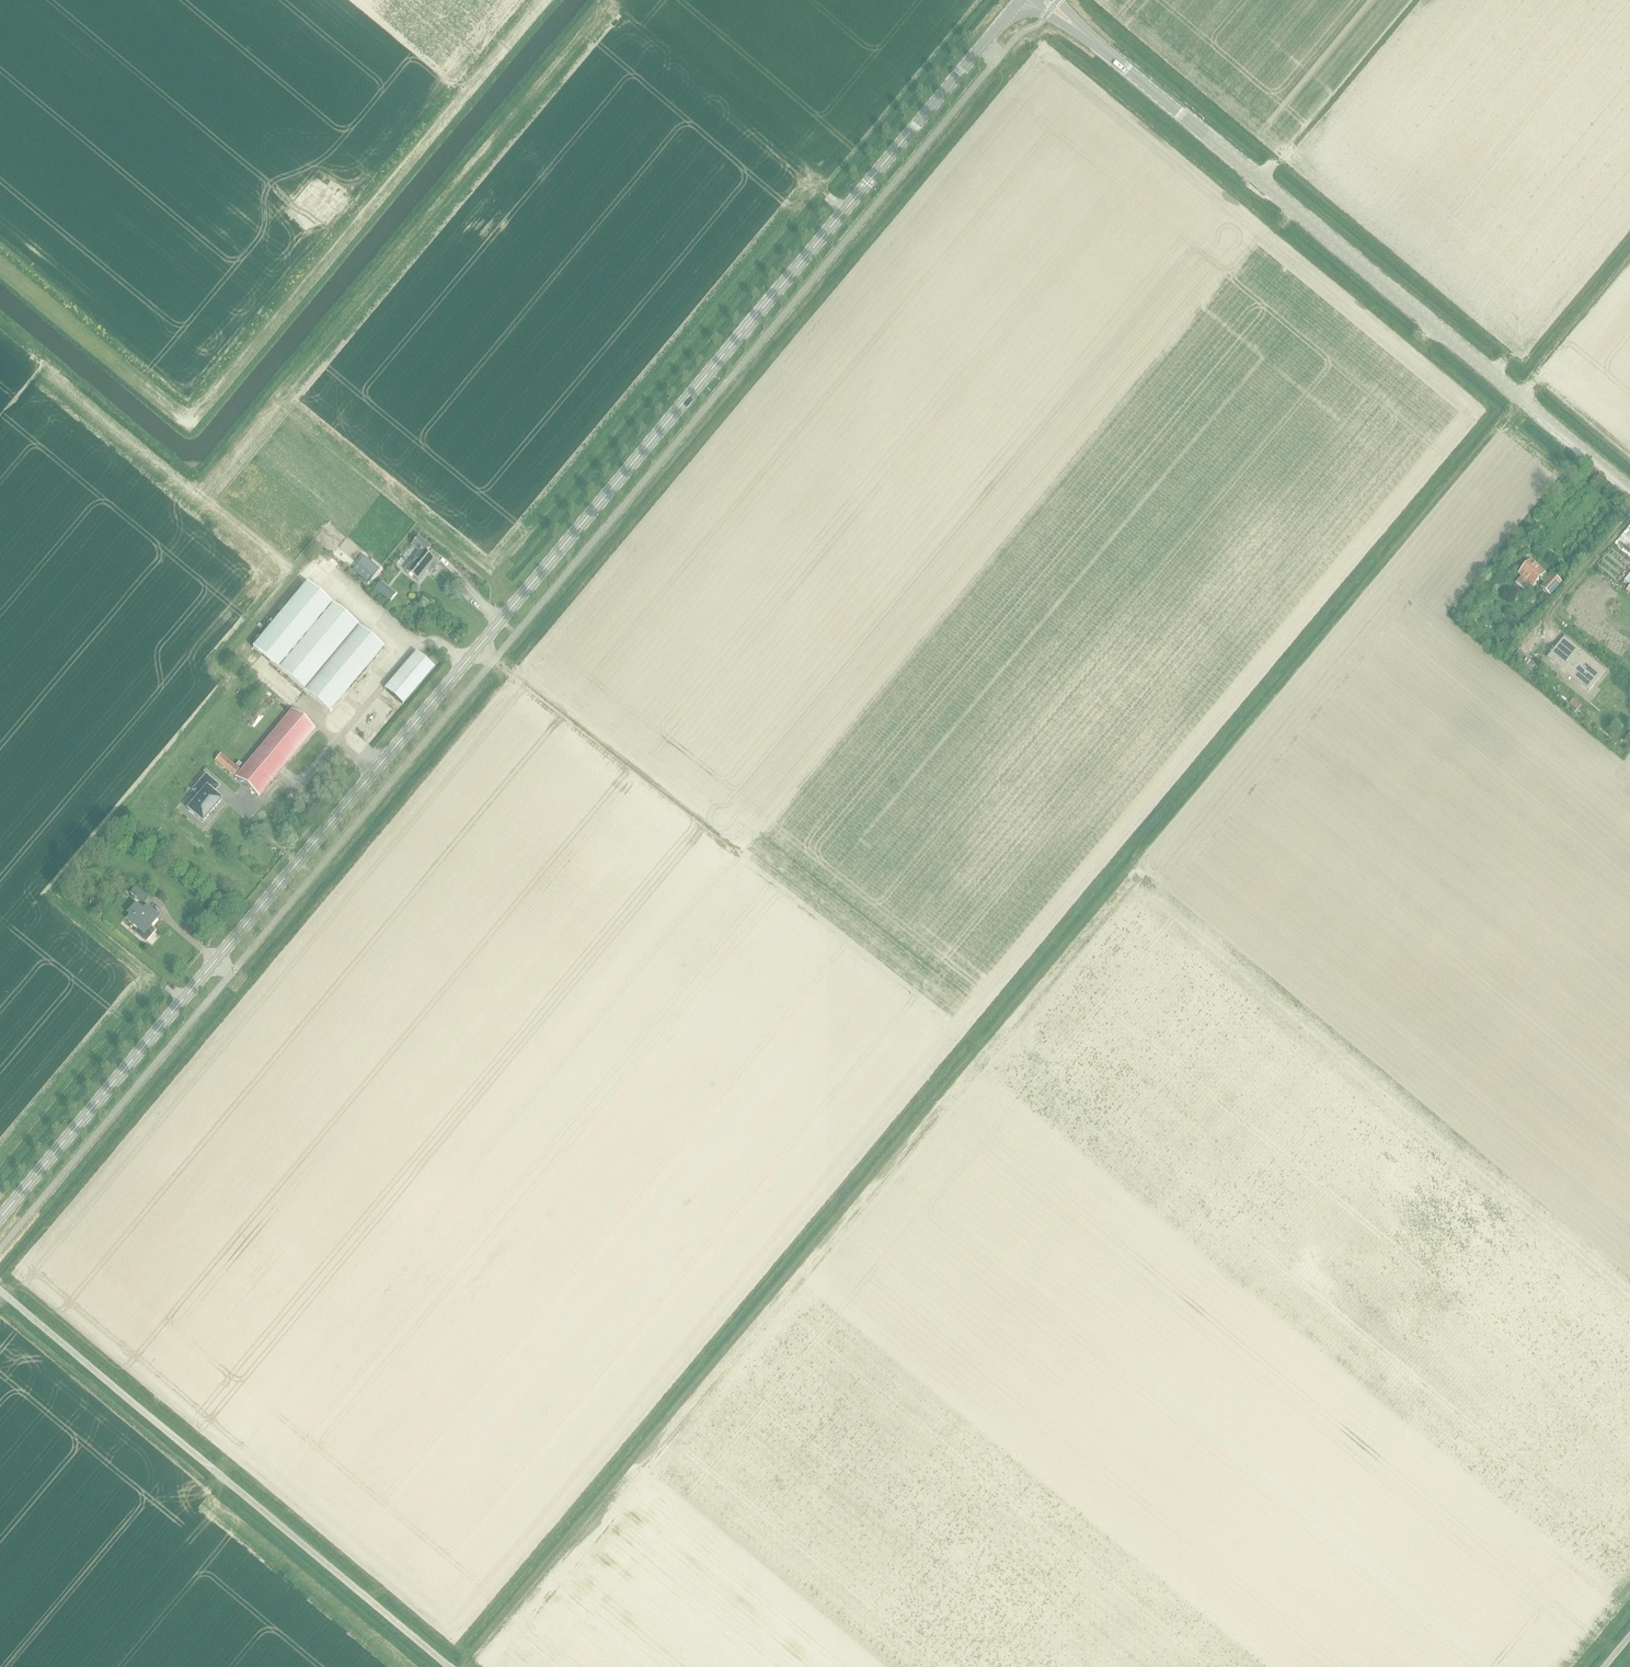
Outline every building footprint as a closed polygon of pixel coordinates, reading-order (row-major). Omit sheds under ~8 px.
[(1517,544),(1526,551),(1532,543),(1523,536),(1517,544)] [(421,552),(406,571),(419,582),(428,570),(431,573),(439,563),(426,553),(431,548),(418,537),(412,545),(421,552)] [(1549,596),(1561,582),(1553,574),(1550,578),(1530,560),(1518,574),(1521,577),(1516,583),(1522,590),(1528,583),(1533,587),(1541,579),(1545,583),(1541,588),(1549,596)] [(382,647),(306,584),(253,649),(329,711),(382,647)] [(394,594),(388,589),(383,595),(389,600),(394,594)] [(1534,635),(1520,651),(1524,655),(1538,639),(1534,635)] [(1559,644),(1548,658),(1571,677),(1577,670),(1585,677),(1579,684),(1588,691),(1605,671),(1564,638),(1563,639),(1564,639),(1574,647),(1569,653),(1559,645),(1560,644),(1559,644)] [(415,651),(384,689),(402,704),(433,666),(415,651)] [(1573,699),(1569,704),(1577,710),(1581,705),(1573,699)] [(258,717),(266,706),(263,704),(255,714),(258,717)] [(314,729),(292,710),(235,778),(258,797),(314,729)] [(1616,720),(1612,724),(1619,730),(1623,726),(1616,720)] [(215,761),(233,776),(239,769),(221,753),(215,761)] [(205,788),(186,809),(201,822),(208,813),(209,814),(213,809),(212,809),(220,800),(208,790),(214,783),(205,776),(198,783),(205,788)] [(149,896),(135,884),(130,891),(143,902),(149,896)] [(146,905),(142,910),(135,904),(126,913),(130,916),(127,920),(137,929),(135,932),(144,940),(153,930),(148,926),(157,915),(146,905)]
